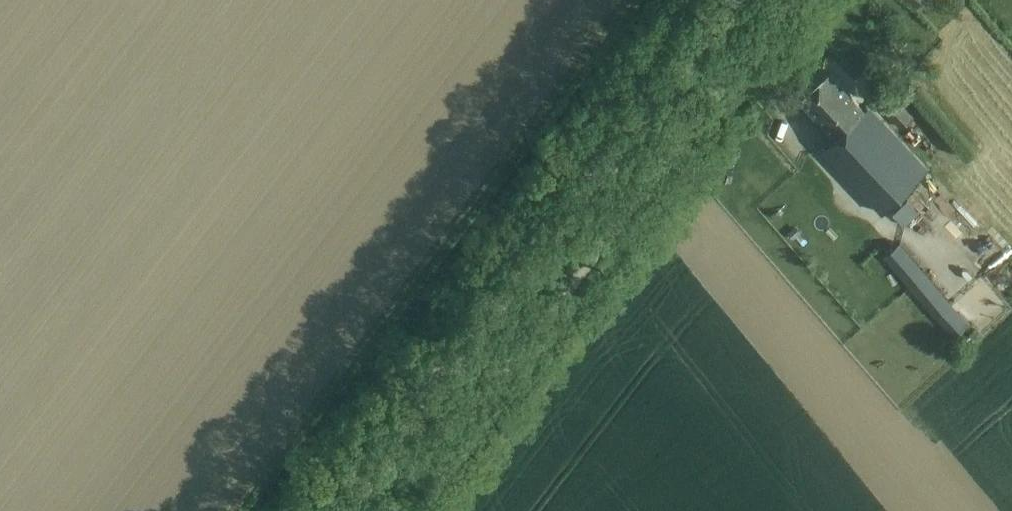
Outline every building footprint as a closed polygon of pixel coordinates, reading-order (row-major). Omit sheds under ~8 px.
[(882,212),(908,187),(928,169),(871,107),(866,111),(831,73),(801,101),(836,138),(824,150),(882,212)] [(889,91),(878,102),(902,126),(913,115),(889,91)] [(893,213),(904,225),(919,211),(908,199),(893,213)] [(954,337),(969,324),(900,243),(884,256),(954,337)]
